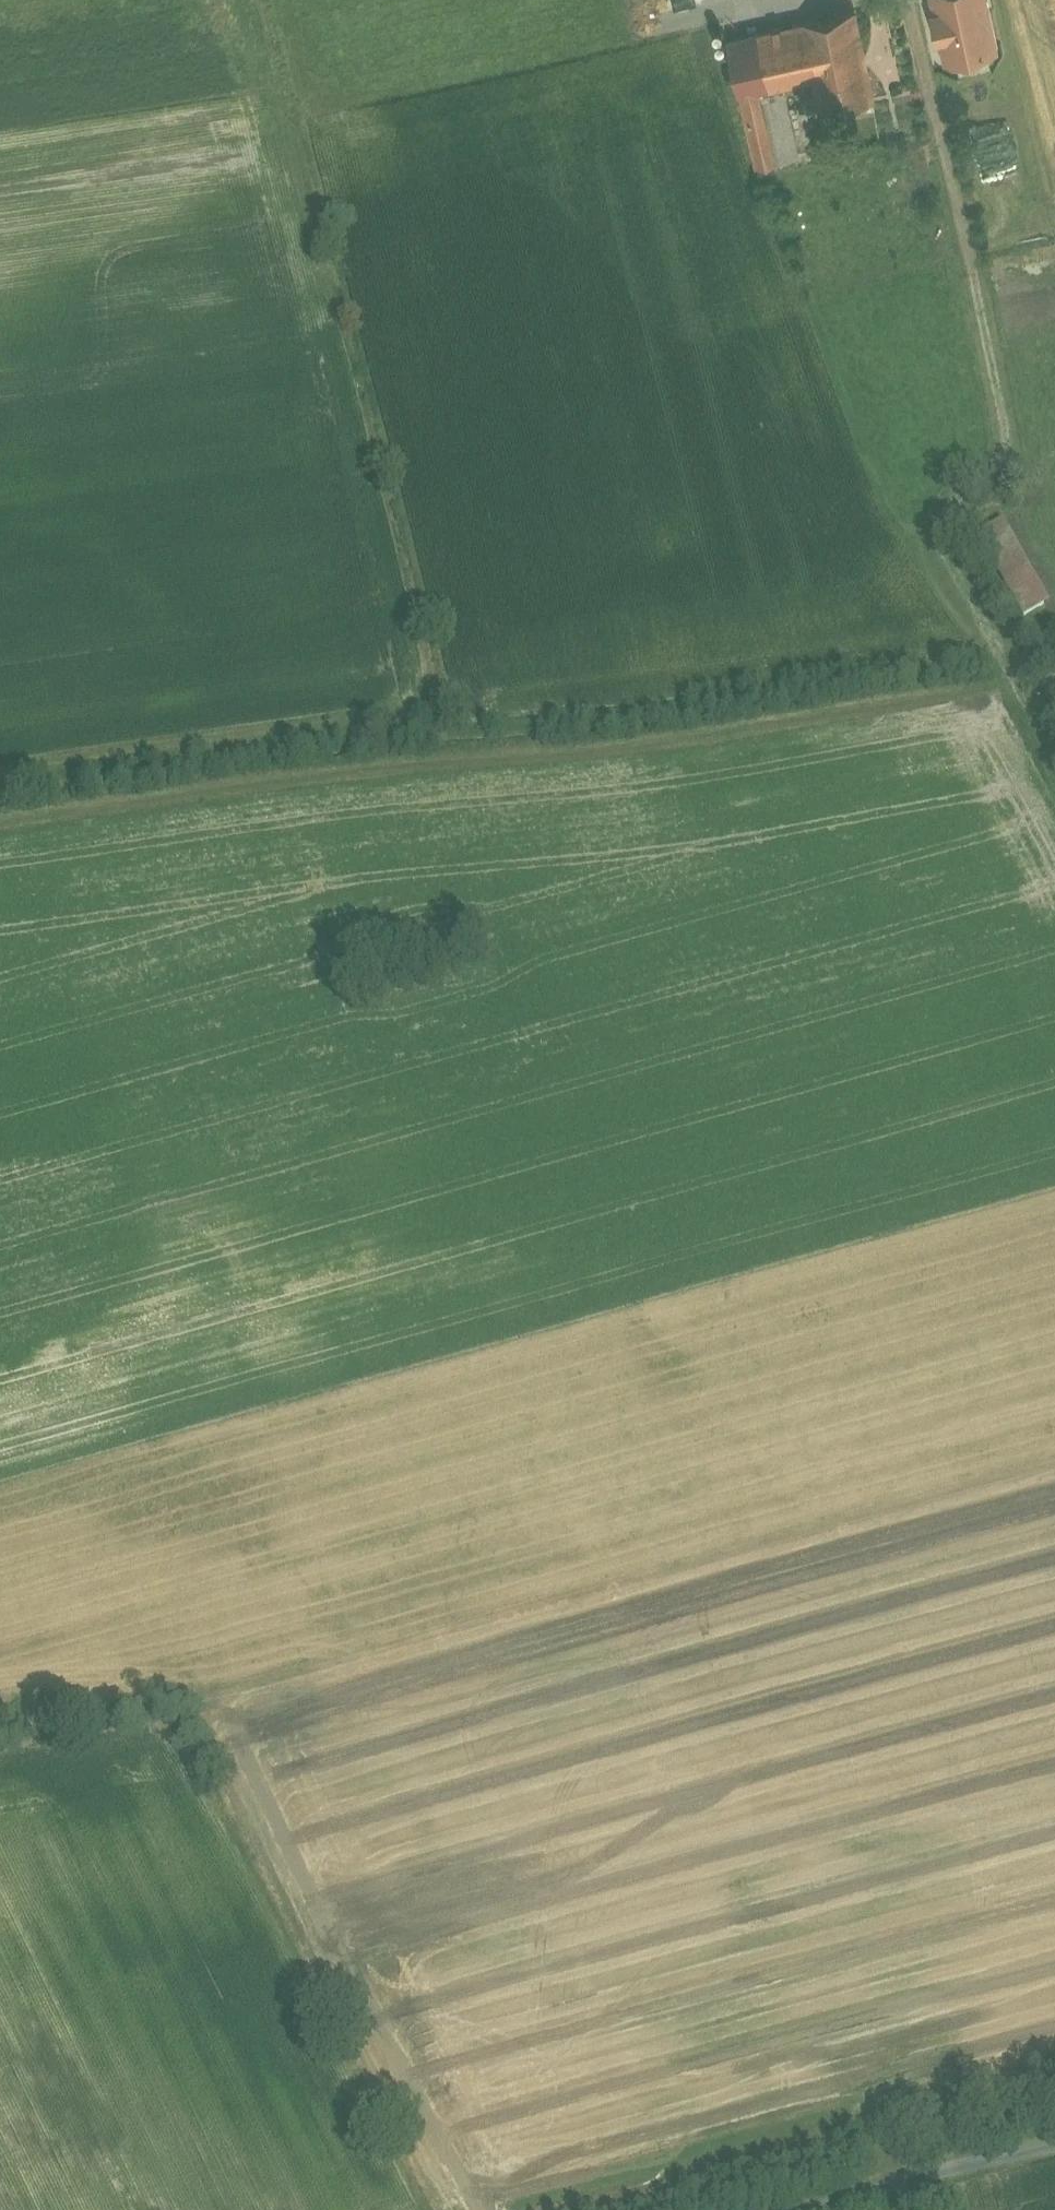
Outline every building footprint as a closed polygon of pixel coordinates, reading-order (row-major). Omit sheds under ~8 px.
[(937,62),(998,52),(989,0),(926,0),(937,62)] [(804,20),(727,37),(756,166),(799,156),(783,83),(816,76),(812,56),(861,46),(853,9),(804,20)] [(861,46),(812,56),(816,76),(823,108),(872,98),(861,46)] [(990,171),(991,180),(1020,177),(1019,168),(990,171)] [(1050,604),(1003,523),(978,538),(1025,619),(1050,604)]
